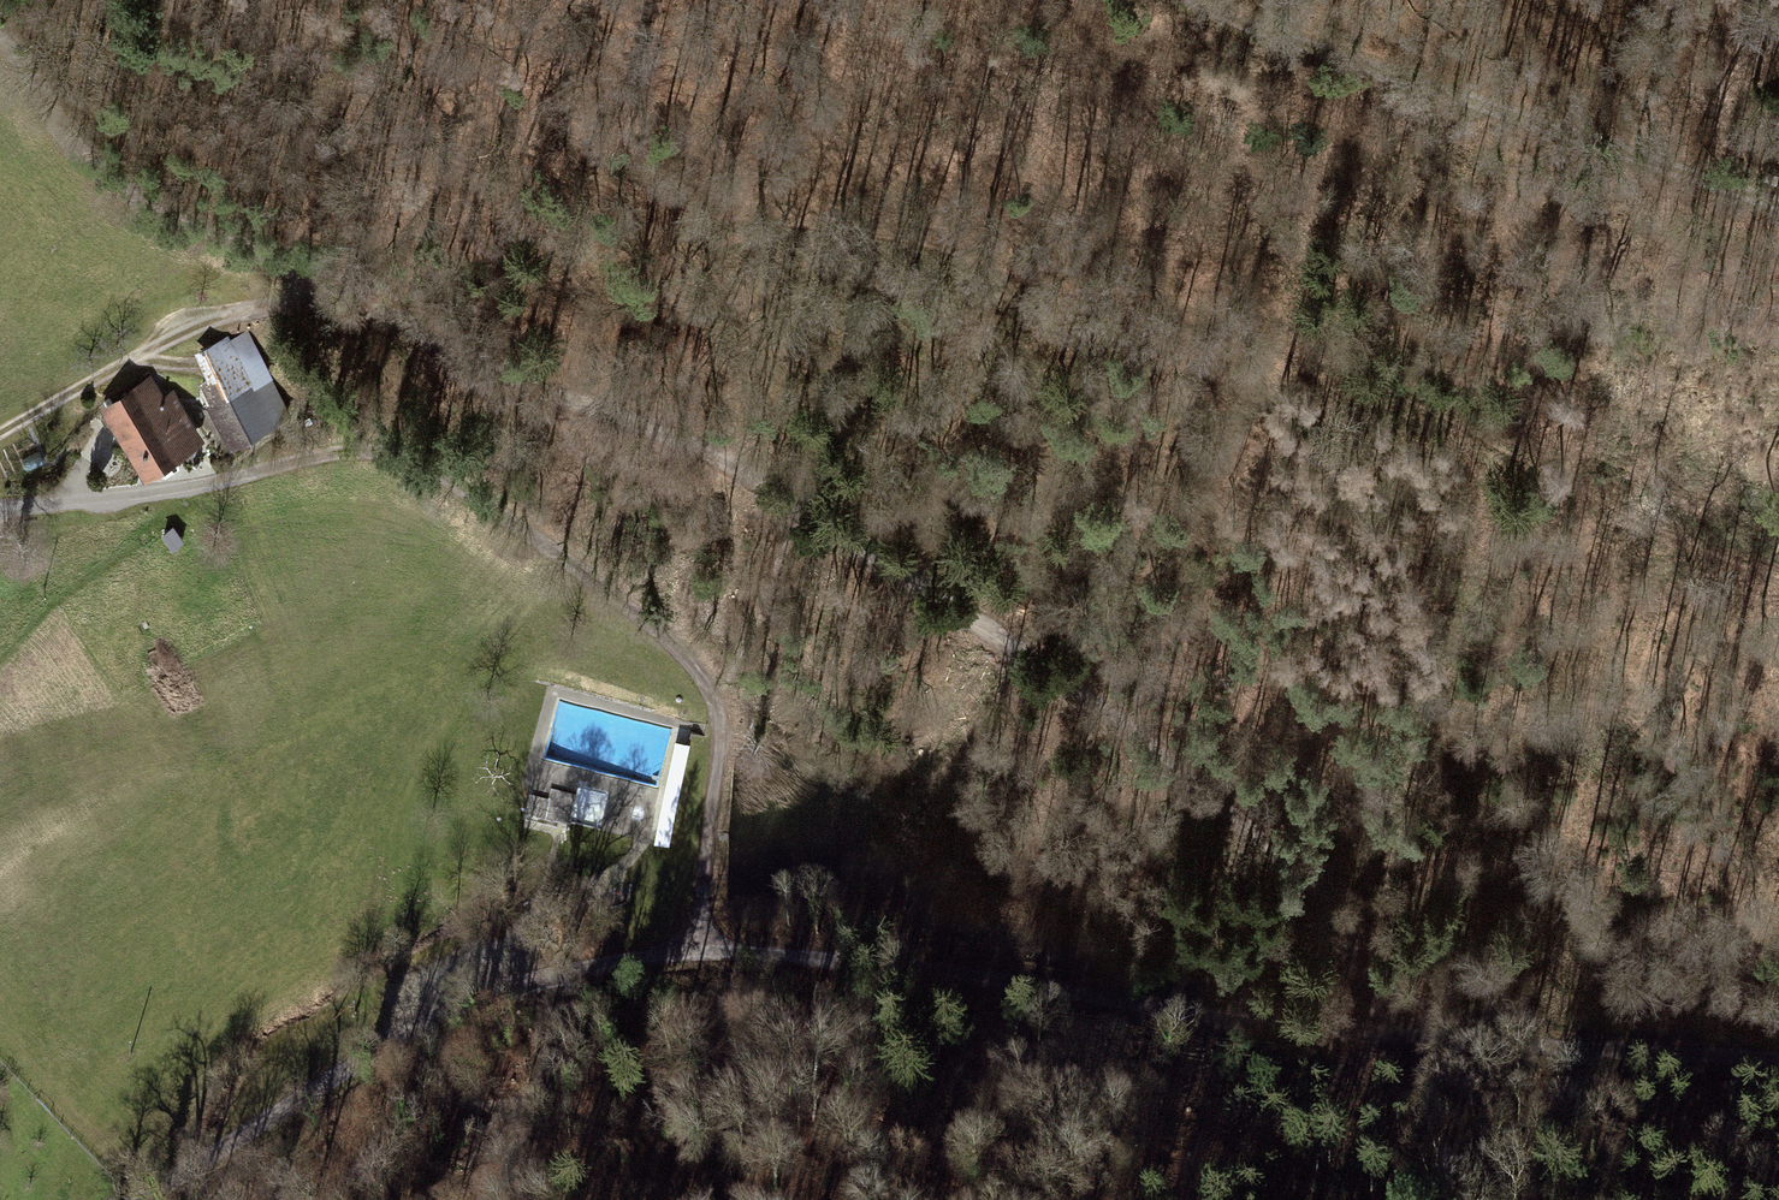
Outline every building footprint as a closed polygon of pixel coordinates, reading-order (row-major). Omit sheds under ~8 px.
[(251,327),(197,353),(240,441),(294,415),(251,327)] [(153,373),(90,409),(131,482),(194,446),(153,373)] [(689,746),(677,743),(657,841),(669,844),(689,746)] [(548,798),(532,794),(527,811),(569,822),(576,794),(551,787),(548,798)]
